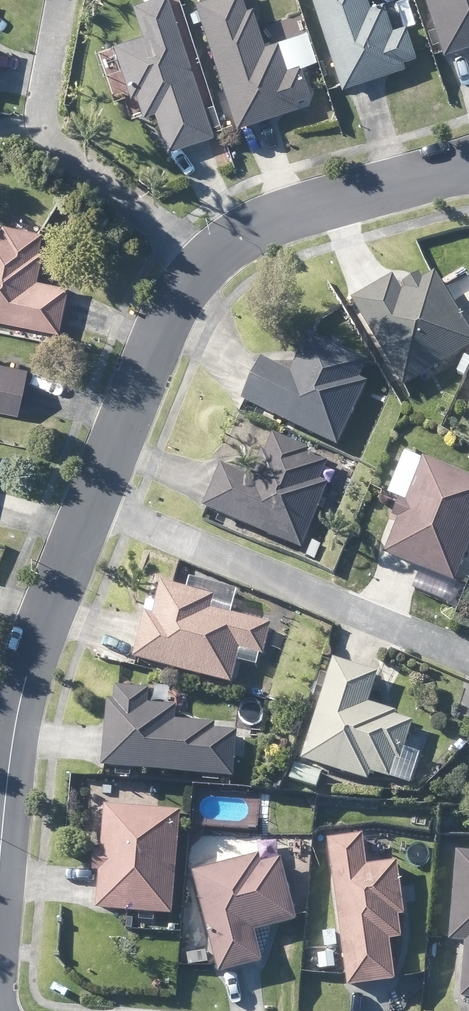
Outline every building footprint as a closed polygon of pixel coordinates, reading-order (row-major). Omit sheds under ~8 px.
[(196,98),(164,0),(139,0),(126,4),(136,34),(106,44),(114,69),(123,94),(127,93),(130,92),(133,101),(137,114),(142,113),(149,110),(158,138),(162,150),(208,135),(196,98)] [(238,0),(190,0),(230,126),(238,124),(278,111),(295,106),(292,99),(306,95),(297,63),(293,64),(281,67),(274,44),(273,40),(259,44),(248,11),(246,6),(240,8),(238,0)] [(323,51),(331,76),(335,87),(393,68),(400,66),(398,60),(412,56),(401,25),(388,29),(380,4),(379,0),(365,5),(363,0),(307,0),(323,51)] [(428,18),(431,31),(438,52),(468,42),(468,0),(421,0),(428,18)] [(9,226),(0,224),(0,321),(54,332),(63,285),(31,279),(35,260),(36,253),(37,251),(34,250),(37,232),(31,230),(9,226)] [(398,389),(468,347),(468,340),(451,308),(461,302),(455,290),(444,296),(431,274),(417,282),(414,277),(403,284),(399,286),(402,291),(397,294),(390,282),(388,278),(348,301),(384,364),(394,381),(398,389)] [(338,350),(320,343),(304,335),(297,350),(292,362),(286,375),(263,365),(256,361),(237,403),(293,429),(333,448),(363,383),(355,380),(364,362),(338,350)] [(0,363),(0,412),(12,415),(22,368),(0,363)] [(299,449),(281,442),(268,437),(262,455),(256,452),(256,455),(253,462),(246,478),(224,470),(216,467),(200,508),(199,511),(215,518),(238,526),(299,550),(324,486),(316,482),(324,463),(304,455),(305,451),(299,449)] [(468,538),(468,481),(417,460),(415,465),(408,482),(400,503),(396,502),(389,516),(394,518),(379,555),(420,572),(451,584),(453,580),(461,558),(468,538)] [(211,598),(190,593),(156,585),(150,609),(147,617),(141,615),(130,660),(228,686),(234,661),(236,652),(259,657),(267,626),(222,614),(207,611),(211,598)] [(389,717),(391,714),(364,705),(374,674),(329,660),(317,699),(297,761),(322,769),(364,782),(366,775),(385,781),(387,775),(392,761),(396,763),(399,754),(400,761),(407,764),(414,759),(412,751),(405,747),(399,752),(409,723),(389,717)] [(172,708),(151,707),(143,706),(145,692),(111,689),(110,703),(103,702),(101,723),(97,768),(113,770),(138,771),(230,780),(233,734),(211,732),(209,732),(210,725),(170,721),(172,709),(172,708)] [(318,773),(294,765),(291,765),(285,782),(313,791),(318,773)] [(132,809),(114,808),(100,807),(96,853),(91,852),(90,861),(90,872),(94,873),(91,910),(91,911),(132,915),(164,918),(167,918),(176,813),(132,809)] [(393,864),(381,865),(361,868),(357,836),(324,841),(338,945),(341,975),(344,988),(346,988),(390,983),(389,977),(384,941),(398,940),(394,917),(399,917),(395,887),(393,864)] [(203,852),(211,852),(217,852),(217,841),(195,841),(195,852),(203,852)] [(452,853),(446,943),(460,944),(457,999),(462,999),(462,1001),(468,1001),(468,854),(452,853)] [(256,864),(255,859),(255,856),(188,873),(206,946),(211,966),(213,974),(215,974),(258,963),(250,933),(271,928),(277,926),(293,922),(292,919),(278,859),(273,860),(256,864)] [(285,879),(286,888),(296,891),(302,885),(301,876),(292,873),(285,879)] [(315,954),(316,970),(333,968),(331,953),(315,954)]
